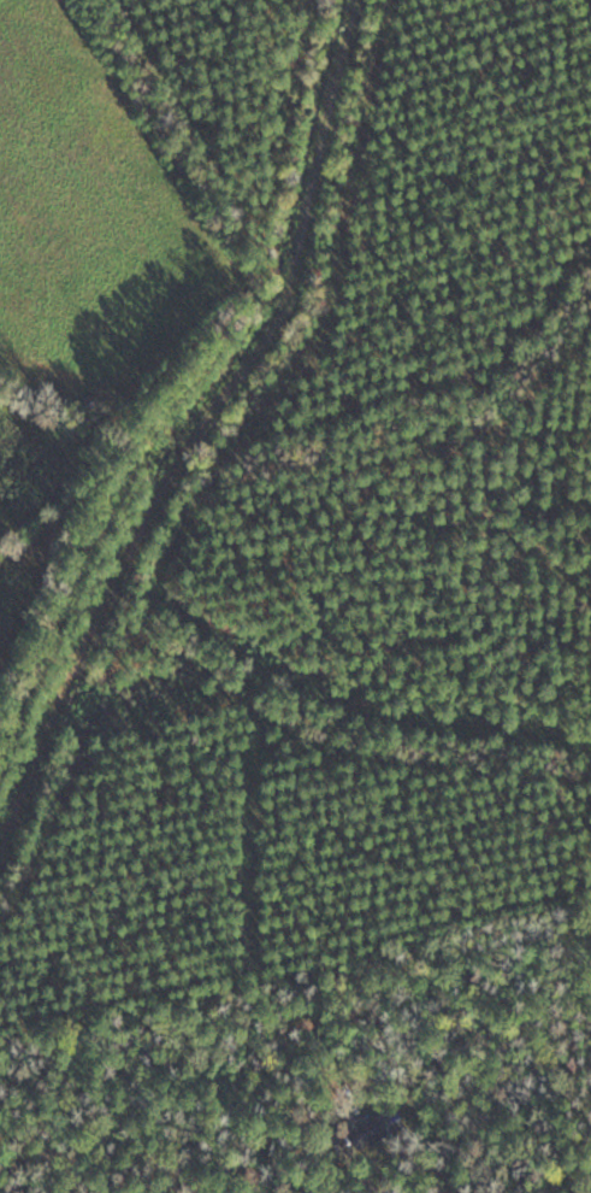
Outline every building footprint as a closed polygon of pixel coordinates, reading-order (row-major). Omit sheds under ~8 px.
[(346,1130),(356,1152),(406,1129),(396,1107),(346,1130)]
